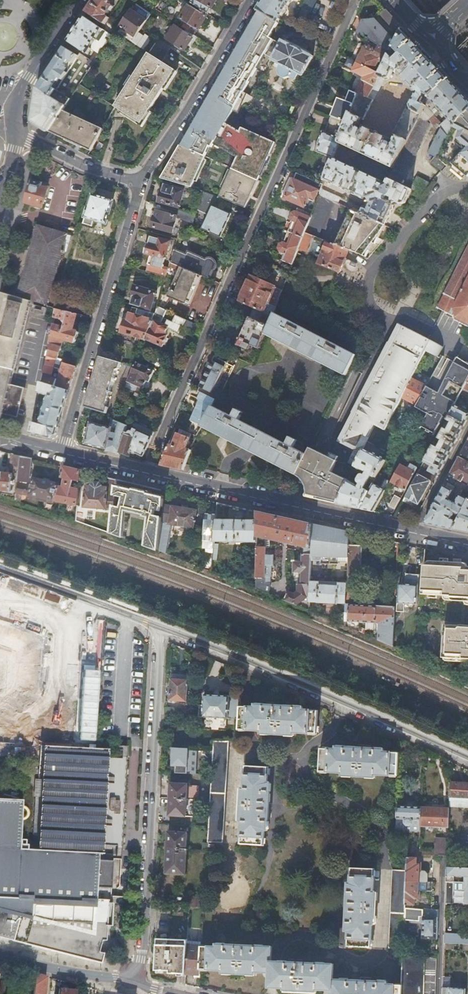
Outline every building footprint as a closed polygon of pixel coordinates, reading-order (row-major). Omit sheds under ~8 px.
[(110,17),(106,15),(108,12),(109,13),(114,6),(111,3),(112,2),(111,1),(112,0),(95,0),(93,3),(87,12),(105,24),(110,17)] [(208,13),(216,0),(192,0),(190,2),(194,4),(208,13)] [(291,0),(264,0),(258,10),(279,22),(281,23),(282,21),(280,20),(291,0)] [(147,19),(150,13),(138,5),(137,4),(133,10),(132,9),(120,26),(122,27),(118,31),(131,40),(147,19)] [(198,28),(208,13),(194,4),(192,7),(188,5),(180,18),(186,21),(182,26),(186,29),(194,34),(198,28)] [(320,6),(316,16),(331,21),(334,11),(320,6)] [(391,52),(403,28),(397,21),(385,9),(375,19),(362,21),(357,33),(391,52)] [(279,22),(258,10),(221,73),(221,74),(221,75),(222,75),(222,76),(223,76),(215,90),(214,90),(214,89),(213,89),(213,90),(212,90),(211,90),(196,116),(193,123),(188,132),(182,146),(205,156),(215,160),(232,168),(233,168),(259,180),(271,151),(275,141),(234,123),(232,126),(226,122),(238,102),(257,68),(262,61),(274,39),(271,37),(279,22)] [(94,61),(111,34),(103,29),(84,16),(76,29),(68,41),(88,54),(92,49),(96,51),(91,59),(94,61)] [(194,34),(186,29),(184,32),(175,26),(166,38),(184,50),(194,34)] [(392,167),(399,153),(426,105),(430,98),(433,93),(449,78),(435,63),(403,28),(391,52),(383,67),(380,74),(368,98),(358,93),(358,94),(347,122),(340,142),(392,167)] [(133,40),(143,49),(152,40),(142,30),(133,40)] [(161,60),(170,47),(158,39),(148,53),(148,52),(139,65),(114,105),(115,105),(138,120),(145,108),(149,110),(167,81),(171,75),(167,72),(171,66),(161,60)] [(282,39),(271,59),(276,62),(274,64),(280,67),(278,70),(280,75),(285,78),(290,77),(293,71),(303,75),(313,55),(282,39)] [(52,66),(38,87),(52,96),(56,89),(52,86),(56,80),(58,81),(60,78),(62,79),(67,72),(64,70),(66,67),(65,66),(69,60),(73,62),(76,57),(77,55),(64,46),(52,66)] [(380,74),(383,67),(377,63),(379,59),(382,60),(386,51),(378,47),(375,53),(372,51),(372,48),(368,46),(365,47),(358,63),(380,74)] [(91,66),(94,61),(91,59),(79,52),(77,55),(76,57),(91,66)] [(368,98),(380,74),(358,63),(348,58),(345,64),(354,69),(354,70),(365,76),(356,93),(358,94),(358,93),(368,98)] [(467,111),(467,98),(461,91),(449,78),(433,93),(430,98),(437,106),(439,109),(448,117),(443,122),(434,113),(432,111),(426,105),(399,153),(413,160),(419,148),(416,146),(426,128),(423,126),(427,119),(429,119),(439,130),(429,153),(435,157),(439,158),(449,137),(450,137),(459,120),(467,111)] [(45,125),(49,131),(63,110),(70,98),(56,89),(52,96),(38,87),(39,116),(45,125)] [(347,122),(358,94),(356,93),(350,90),(346,101),(338,98),(332,116),(347,122)] [(79,145),(90,149),(103,127),(63,110),(49,131),(79,145)] [(459,120),(450,137),(449,137),(439,158),(439,159),(447,166),(448,165),(450,162),(467,141),(467,111),(459,120)] [(331,163),(334,157),(340,142),(347,122),(332,116),(326,132),(323,131),(319,142),(318,142),(315,150),(320,152),(327,155),(325,160),(331,163)] [(450,162),(467,177),(467,141),(450,162)] [(205,156),(182,146),(180,145),(174,155),(160,178),(187,186),(205,156)] [(400,184),(413,160),(399,153),(392,167),(387,177),(389,178),(400,184)] [(411,189),(400,184),(389,178),(386,183),(385,184),(382,183),(383,181),(334,157),(331,163),(325,180),(353,193),(367,199),(368,197),(371,198),(372,202),(369,208),(367,207),(364,213),(362,212),(361,214),(364,216),(365,215),(384,225),(389,215),(394,204),(398,202),(401,204),(406,203),(412,189),(411,189)] [(442,171),(447,166),(438,159),(435,165),(442,171)] [(246,208),(259,180),(233,168),(232,168),(219,196),(246,208)] [(322,189),(324,184),(297,172),(294,179),(291,186),(290,185),(285,197),(306,207),(311,196),(315,198),(319,189),(321,190),(322,189)] [(423,194),(429,182),(418,176),(411,189),(412,189),(423,194)] [(291,186),(294,179),(291,178),(283,197),(285,197),(290,185),(291,186)] [(41,184),(30,181),(24,202),(43,207),(48,189),(40,187),(41,184)] [(159,201),(179,207),(184,190),(165,185),(163,192),(161,192),(159,201)] [(193,197),(200,199),(202,190),(196,188),(193,197)] [(200,199),(197,209),(209,213),(203,228),(221,236),(231,213),(214,206),(218,196),(203,189),(202,190),(200,199)] [(320,195),(332,201),(338,204),(341,198),(322,189),(321,190),(319,195),(320,195)] [(83,223),(92,225),(94,219),(107,223),(110,211),(113,200),(92,194),(83,223)] [(306,232),(312,235),(318,237),(332,201),(320,195),(313,214),(306,232)] [(297,222),(293,234),(304,238),(306,232),(313,214),(298,207),(296,212),(293,213),(292,217),(293,220),(297,222)] [(360,253),(363,256),(366,250),(368,250),(371,242),(373,243),(374,240),(376,237),(377,237),(381,229),(382,230),(384,225),(365,215),(364,216),(361,214),(349,208),(333,243),(349,249),(360,253)] [(183,220),(193,224),(195,215),(178,210),(176,216),(158,211),(156,217),(155,217),(152,226),(172,232),(177,218),(183,220)] [(181,227),(194,233),(193,224),(183,220),(181,227)] [(19,296),(31,299),(48,304),(62,253),(65,254),(66,249),(67,250),(71,235),(45,227),(39,226),(32,249),(19,296)] [(304,238),(303,240),(309,242),(312,235),(306,232),(304,238)] [(293,264),(296,258),(303,240),(304,238),(293,234),(288,245),(284,243),(281,244),(279,249),(281,252),(287,254),(285,261),(293,264)] [(156,274),(166,277),(169,267),(163,265),(170,241),(151,236),(149,243),(148,243),(145,252),(151,254),(148,263),(149,264),(146,271),(156,274)] [(340,272),(349,249),(333,243),(328,241),(319,264),(340,272)] [(437,308),(443,310),(447,313),(446,315),(454,319),(454,320),(467,327),(467,247),(437,308)] [(202,276),(209,278),(213,269),(215,268),(215,267),(216,266),(216,265),(216,264),(216,263),(216,262),(216,261),(215,260),(214,259),(214,258),(213,258),(212,258),(211,257),(210,257),(209,258),(207,258),(206,259),(205,260),(202,259),(202,258),(188,252),(187,255),(174,249),(170,262),(181,266),(202,276)] [(190,305),(202,276),(181,266),(169,297),(190,305)] [(151,283),(163,286),(166,277),(156,274),(156,277),(153,276),(151,283)] [(274,314),(281,300),(280,299),(284,290),(252,276),(240,302),(254,308),(265,313),(273,316),(274,314)] [(150,311),(155,313),(156,309),(151,308),(156,292),(135,286),(132,296),(133,296),(131,303),(150,309),(150,311)] [(19,296),(7,292),(7,293),(3,309),(0,319),(0,412),(17,416),(24,387),(9,383),(30,300),(31,299),(19,296)] [(61,300),(55,298),(53,307),(56,308),(73,312),(76,299),(63,296),(61,300)] [(47,307),(37,305),(35,312),(45,314),(47,307)] [(164,317),(167,310),(157,306),(156,309),(155,313),(145,339),(163,346),(164,344),(166,345),(169,338),(167,337),(168,335),(165,334),(168,328),(179,332),(182,326),(183,326),(187,319),(176,314),(173,321),(164,317)] [(77,313),(73,312),(56,308),(54,316),(64,319),(62,326),(53,323),(46,354),(57,357),(62,342),(65,339),(75,343),(79,332),(72,330),(77,313)] [(259,348),(265,334),(269,325),(261,321),(265,313),(254,308),(238,345),(248,349),(250,344),(259,348)] [(122,332),(145,339),(155,313),(150,311),(147,311),(145,317),(130,312),(127,320),(125,320),(122,332)] [(355,357),(356,355),(274,314),(273,316),(269,325),(265,334),(346,376),(355,357)] [(355,417),(375,425),(386,429),(402,397),(412,378),(414,374),(426,351),(427,352),(431,344),(401,328),(381,366),(360,407),(357,406),(352,416),(355,417)] [(141,350),(147,352),(150,344),(144,342),(141,350)] [(103,348),(100,356),(121,362),(123,355),(103,348)] [(57,357),(46,354),(40,382),(69,390),(71,384),(76,366),(63,363),(62,365),(60,365),(62,359),(57,357)] [(93,379),(85,406),(107,412),(109,407),(107,404),(116,372),(118,373),(121,362),(100,356),(93,379)] [(199,390),(202,391),(211,396),(213,392),(228,362),(216,356),(199,390)] [(455,405),(464,389),(467,381),(467,364),(456,357),(453,364),(446,361),(438,377),(433,374),(426,386),(416,405),(414,407),(427,414),(428,415),(426,417),(421,427),(435,434),(441,422),(444,418),(447,419),(455,405)] [(128,381),(126,386),(135,390),(137,385),(143,388),(147,380),(149,381),(155,369),(137,361),(135,366),(128,381)] [(124,379),(128,381),(135,366),(130,364),(124,379)] [(416,405),(426,386),(418,381),(420,377),(414,374),(412,378),(402,397),(416,405)] [(33,416),(30,427),(29,432),(49,437),(57,433),(63,413),(69,390),(40,382),(38,391),(38,392),(46,394),(43,406),(41,405),(40,408),(42,409),(41,415),(37,414),(35,413),(34,417),(33,416)] [(192,420),(202,425),(213,406),(216,398),(211,396),(202,391),(198,400),(200,401),(192,420)] [(438,476),(467,420),(467,412),(455,405),(447,419),(447,420),(451,422),(447,429),(445,429),(446,426),(444,425),(437,438),(442,440),(438,447),(435,446),(437,443),(434,442),(424,462),(431,466),(429,471),(438,476)] [(297,475),(311,447),(311,446),(291,436),(287,444),(257,428),(240,420),(244,412),(237,409),(233,416),(213,406),(202,425),(226,438),(276,464),(297,475)] [(355,417),(352,416),(347,426),(350,427),(355,417)] [(375,425),(355,417),(350,427),(347,426),(346,428),(349,429),(343,441),(353,446),(355,442),(359,444),(364,435),(368,438),(372,431),(375,425)] [(105,450),(129,456),(131,450),(139,429),(135,427),(134,427),(116,420),(113,419),(111,428),(91,423),(90,427),(86,426),(83,436),(87,437),(86,442),(106,447),(105,450)] [(139,429),(152,435),(155,430),(137,423),(135,427),(139,429)] [(183,469),(191,449),(186,447),(192,433),(180,428),(173,445),(169,444),(160,464),(183,469)] [(139,429),(131,450),(143,456),(152,435),(139,429)] [(461,453),(450,475),(467,484),(467,462),(466,460),(467,457),(467,458),(467,440),(461,453)] [(307,496),(311,497),(319,478),(323,471),(327,473),(332,462),(336,464),(338,460),(326,454),(311,447),(297,475),(300,476),(302,479),(305,483),(306,486),(307,489),(307,492),(306,494),(306,495),(307,496)] [(337,503),(360,508),(374,483),(386,460),(363,448),(355,466),(365,472),(364,474),(363,474),(361,474),(360,475),(359,477),(358,480),(359,482),(360,483),(358,485),(348,479),(337,503)] [(10,467),(19,468),(20,454),(12,452),(10,467)] [(19,468),(18,479),(28,480),(30,457),(20,454),(19,468)] [(317,498),(337,503),(348,479),(340,475),(332,471),(336,464),(332,462),(327,473),(323,471),(319,478),(311,497),(312,497),(317,498)] [(401,464),(391,481),(406,490),(416,472),(401,464)] [(18,480),(17,489),(23,490),(23,491),(30,493),(30,494),(38,496),(38,498),(41,499),(41,497),(77,504),(78,488),(71,487),(72,480),(75,480),(75,483),(79,483),(80,470),(63,465),(60,477),(65,478),(63,486),(59,485),(60,483),(33,477),(32,483),(25,482),(25,481),(18,480)] [(421,467),(405,497),(418,504),(431,480),(426,478),(429,471),(421,467)] [(11,491),(13,472),(0,471),(0,490),(11,491)] [(105,508),(113,509),(114,504),(115,494),(116,478),(109,477),(108,487),(108,491),(107,491),(105,508)] [(145,546),(159,551),(161,522),(162,514),(161,514),(160,516),(155,515),(157,506),(161,506),(161,508),(163,508),(163,504),(164,490),(151,487),(116,478),(115,494),(123,497),(122,507),(114,504),(113,509),(111,533),(125,539),(128,512),(148,517),(145,546)] [(360,508),(375,511),(391,481),(385,478),(380,487),(374,483),(360,508)] [(83,506),(105,508),(107,491),(108,491),(108,487),(100,486),(100,484),(99,483),(94,482),(92,484),(92,486),(86,485),(85,490),(83,506)] [(445,487),(444,486),(424,522),(439,526),(453,529),(467,500),(467,488),(466,491),(463,490),(457,501),(457,503),(451,500),(452,498),(450,496),(455,487),(447,483),(445,487)] [(389,506),(395,509),(401,498),(395,495),(389,506)] [(453,529),(467,532),(467,500),(453,529)] [(159,551),(169,555),(173,524),(194,528),(197,510),(163,504),(163,508),(162,514),(161,522),(159,551)] [(257,541),(256,588),(268,592),(270,589),(270,582),(265,582),(266,565),(274,565),(274,554),(266,554),(266,546),(265,546),(265,538),(268,538),(305,546),(304,552),(302,552),(302,561),(294,560),(294,571),(302,572),(301,583),(299,583),(298,592),(297,593),(288,590),(285,599),(297,604),(307,597),(311,597),(311,579),(311,559),(312,528),(312,523),(287,517),(257,511),(257,520),(257,541)] [(210,541),(214,541),(214,540),(216,519),(217,514),(216,514),(206,513),(203,546),(210,547),(210,541)] [(214,540),(257,541),(257,520),(216,519),(214,540)] [(312,528),(311,559),(349,560),(350,534),(343,534),(344,530),(337,528),(337,529),(325,528),(325,525),(318,524),(318,528),(312,528)] [(347,588),(353,589),(361,589),(362,545),(350,544),(348,582),(347,581),(347,588)] [(422,593),(451,595),(451,596),(465,597),(465,600),(467,600),(467,566),(467,564),(466,562),(465,562),(438,560),(438,564),(424,563),(422,593)] [(420,575),(408,573),(407,584),(401,583),(397,610),(404,611),(405,602),(417,603),(420,575)] [(311,579),(311,597),(311,601),(319,601),(319,602),(338,603),(338,602),(346,602),(347,588),(347,581),(339,581),(339,584),(320,583),(320,580),(311,579)] [(379,622),(378,638),(394,645),(396,605),(352,603),(352,600),(353,599),(353,589),(347,588),(346,602),(345,620),(379,622)] [(467,658),(467,625),(445,624),(443,656),(467,658)] [(171,678),(169,699),(187,700),(188,679),(187,678),(187,676),(172,676),(172,678),(171,678)] [(228,695),(204,693),(202,716),(227,717),(228,695)] [(238,725),(238,727),(261,729),(261,731),(293,733),(293,731),(316,732),(317,710),(301,709),(301,706),(255,703),(255,706),(239,705),(238,725)] [(178,716),(191,717),(192,709),(178,708),(178,716)] [(208,824),(207,841),(222,841),(228,740),(213,740),(213,749),(211,774),(210,794),(210,799),(208,824)] [(43,745),(38,849),(103,852),(104,844),(122,845),(126,758),(108,757),(108,748),(96,748),(70,746),(70,741),(66,741),(66,742),(58,742),(57,746),(43,745)] [(397,774),(398,752),(383,751),(383,748),(336,745),(336,748),(320,747),(319,770),(342,771),(342,774),(374,776),(374,773),(397,774)] [(176,772),(193,773),(194,748),(173,747),(172,758),(171,758),(171,765),(176,765),(176,772)] [(267,766),(245,764),(243,787),(240,787),(239,819),(241,819),(240,842),(263,843),(264,828),(266,828),(269,781),(266,781),(267,766)] [(187,798),(197,798),(198,785),(187,784),(187,783),(171,782),(170,789),(168,789),(168,795),(170,795),(170,796),(170,797),(187,798)] [(450,782),(450,794),(451,794),(451,805),(467,806),(467,783),(450,782)] [(186,815),(187,798),(170,797),(169,814),(186,815)] [(0,937),(1,937),(2,937),(3,937),(3,936),(4,936),(5,936),(5,935),(6,935),(7,934),(8,933),(9,932),(9,931),(14,931),(12,940),(101,962),(104,953),(98,952),(100,946),(102,940),(106,940),(107,926),(108,902),(108,899),(95,899),(96,887),(111,888),(113,860),(97,859),(97,853),(105,854),(105,853),(103,852),(38,849),(27,849),(28,827),(26,827),(26,823),(21,822),(22,800),(0,799),(0,937)] [(422,805),(398,804),(396,830),(403,830),(409,830),(421,830),(421,824),(421,818),(422,805)] [(449,806),(422,805),(421,818),(421,824),(448,824),(449,806)] [(168,831),(167,847),(186,848),(186,832),(168,831)] [(420,845),(420,853),(447,854),(448,836),(436,836),(436,849),(423,848),(423,845),(420,845)] [(185,872),(187,848),(186,848),(167,847),(166,872),(185,872)] [(462,856),(448,855),(447,866),(462,866),(462,856)] [(416,856),(407,856),(407,867),(406,879),(418,879),(426,880),(426,873),(419,872),(419,863),(416,862),(416,856)] [(374,890),(374,868),(352,866),(351,881),(348,881),(346,929),(349,929),(348,944),(371,945),(372,923),(375,923),(376,891),(374,890)] [(462,866),(447,866),(447,881),(454,881),(454,880),(462,880),(462,882),(467,882),(467,866),(462,866)] [(389,946),(403,947),(405,914),(405,905),(405,903),(406,879),(407,867),(393,867),(389,946)] [(418,879),(406,879),(405,903),(414,903),(415,897),(418,897),(418,888),(432,889),(432,880),(426,880),(418,879)] [(241,901),(248,902),(250,889),(244,888),(241,901)] [(189,906),(203,906),(204,893),(190,893),(189,906)] [(460,905),(460,914),(467,914),(467,905),(460,905)] [(438,916),(438,907),(434,906),(432,906),(424,906),(423,915),(422,937),(437,938),(438,916)] [(186,973),(187,944),(188,940),(188,939),(158,937),(156,968),(170,969),(169,972),(186,973)] [(401,984),(387,983),(387,980),(333,977),(333,963),(276,960),(271,960),(272,946),(217,943),(217,946),(202,945),(201,968),(223,969),(223,972),(255,973),(255,970),(270,971),(269,986),(273,986),(285,986),(285,989),(316,990),(317,988),(331,988),(331,993),(401,993),(401,984)] [(201,968),(202,945),(201,945),(187,944),(186,973),(200,973),(201,968)] [(437,956),(403,955),(401,984),(401,993),(436,993),(437,956)] [(35,974),(33,993),(44,993),(46,977),(35,974)] [(52,978),(50,993),(58,993),(58,988),(59,980),(52,978)]
